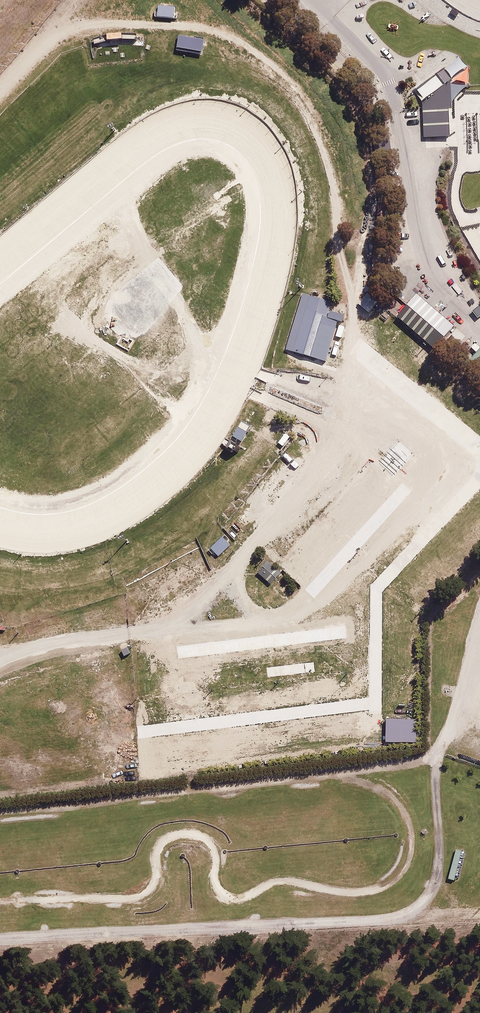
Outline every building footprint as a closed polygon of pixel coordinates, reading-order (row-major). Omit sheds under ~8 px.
[(180,6),(155,4),(154,19),(179,21),(180,6)] [(207,40),(178,36),(175,54),(204,58),(207,40)] [(413,111),(415,149),(441,147),(437,92),(413,111)] [(331,306),(299,295),(279,351),(311,362),(331,306)] [(451,329),(416,295),(394,318),(428,352),(451,329)] [(282,417),(269,411),(265,420),(278,426),(282,417)] [(392,448),(386,459),(401,466),(406,456),(392,448)] [(225,534),(208,550),(217,559),(234,542),(225,534)] [(269,561),(258,573),(272,587),(284,575),(269,561)]
